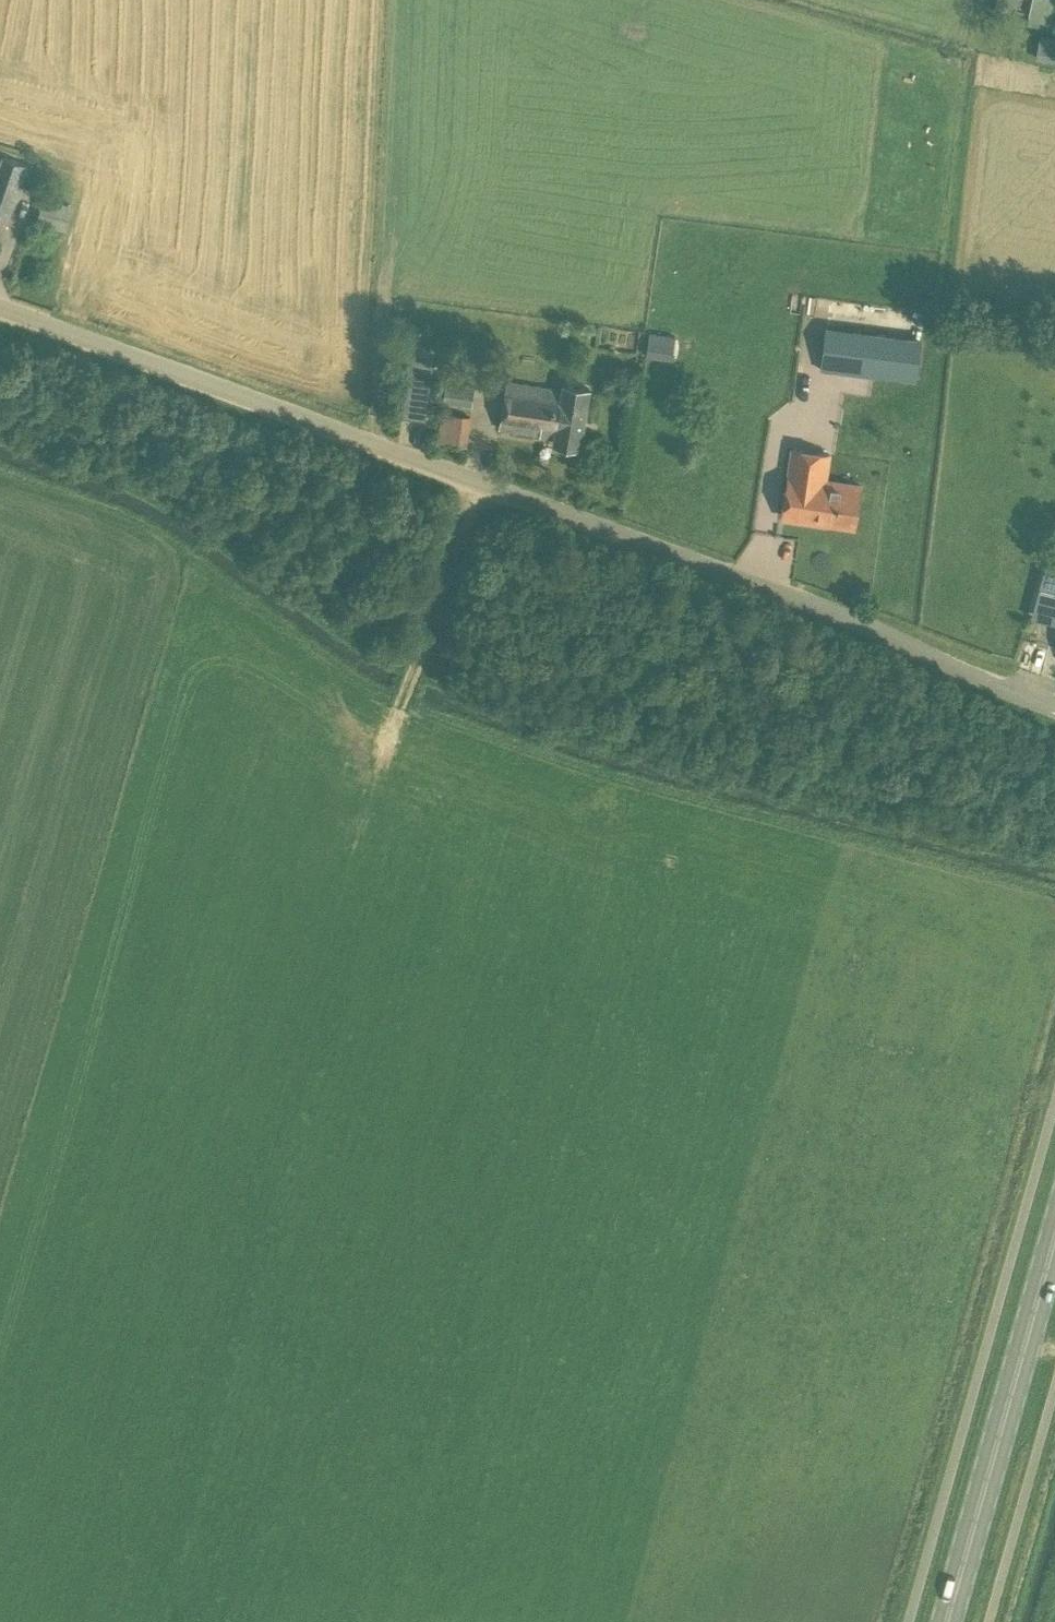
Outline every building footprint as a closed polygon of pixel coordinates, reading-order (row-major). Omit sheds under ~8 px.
[(1039,33),(1035,59),(1054,62),(1054,35),(1039,33)] [(27,164),(1,155),(0,159),(0,225),(6,227),(27,164)] [(67,230),(73,204),(42,198),(37,224),(67,230)] [(915,381),(921,336),(825,324),(819,369),(915,381)] [(671,359),(674,335),(649,332),(645,356),(671,359)] [(443,354),(441,370),(470,375),(473,358),(443,354)] [(434,360),(411,357),(402,415),(425,418),(434,360)] [(475,384),(445,380),(442,401),(472,405),(475,384)] [(562,390),(506,381),(499,429),(554,437),(554,442),(579,446),(588,388),(563,384),(562,390)] [(440,411),(436,441),(466,445),(470,415),(440,411)] [(827,481),(834,437),(798,432),(794,457),(791,457),(789,475),(777,556),(796,559),(802,518),(852,526),(858,486),(827,481)] [(1049,552),(1031,619),(1054,625),(1054,553),(1049,552)]
